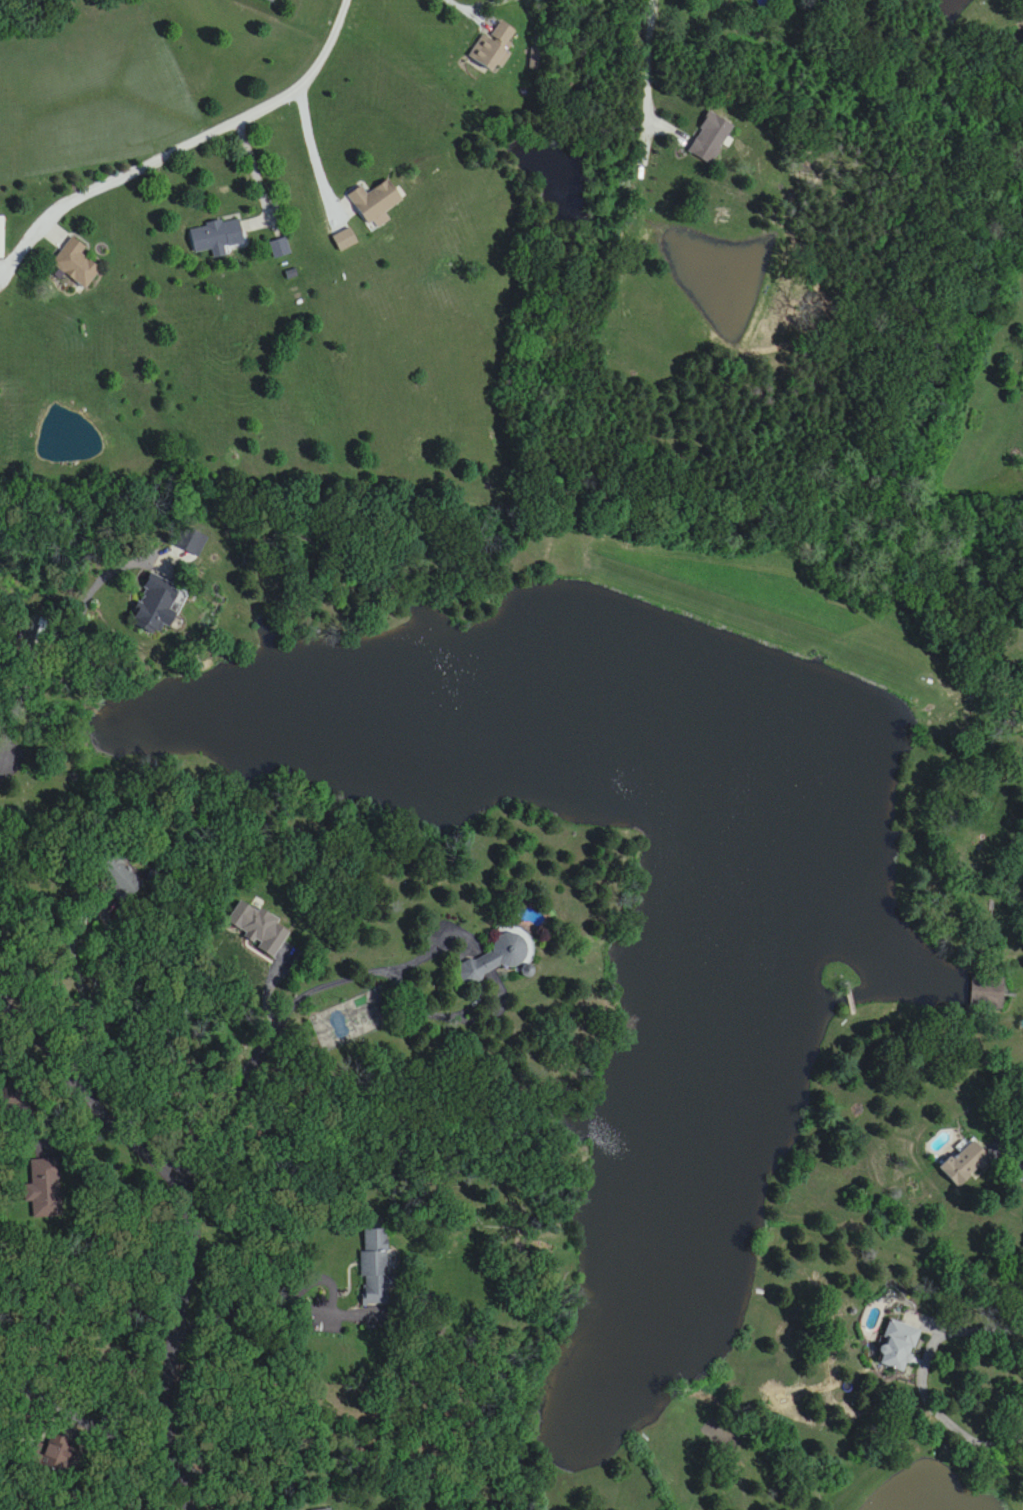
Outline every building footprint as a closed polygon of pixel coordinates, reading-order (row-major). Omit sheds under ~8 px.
[(501,48),(515,34),(503,21),(469,54),(487,72),(496,63),(499,66),(509,57),(501,48)] [(715,165),(734,123),(708,111),(689,154),(715,165)] [(346,195),(368,225),(402,199),(387,179),(368,193),(361,184),(346,195)] [(194,253),(213,250),(214,257),(228,255),(227,247),(243,244),(239,219),(190,227),(194,253)] [(51,265),(86,289),(100,268),(80,255),(85,247),(69,236),(51,265)] [(269,242),(273,258),(291,254),(287,238),(269,242)] [(130,622),(161,634),(180,587),(149,574),(130,622)] [(96,870),(124,901),(142,885),(114,854),(96,870)] [(273,958),(290,931),(245,902),(231,925),(250,937),(247,942),(273,958)] [(463,982),(529,963),(518,924),(495,931),(500,951),(458,962),(463,982)] [(973,1004),(1005,1004),(1005,977),(973,977),(973,1004)] [(972,1176),(976,1180),(995,1162),(970,1136),(937,1168),(957,1190),(972,1176)] [(387,1229),(362,1230),(363,1306),(388,1305),(387,1229)] [(920,1331),(889,1319),(873,1362),(904,1374),(920,1331)]
